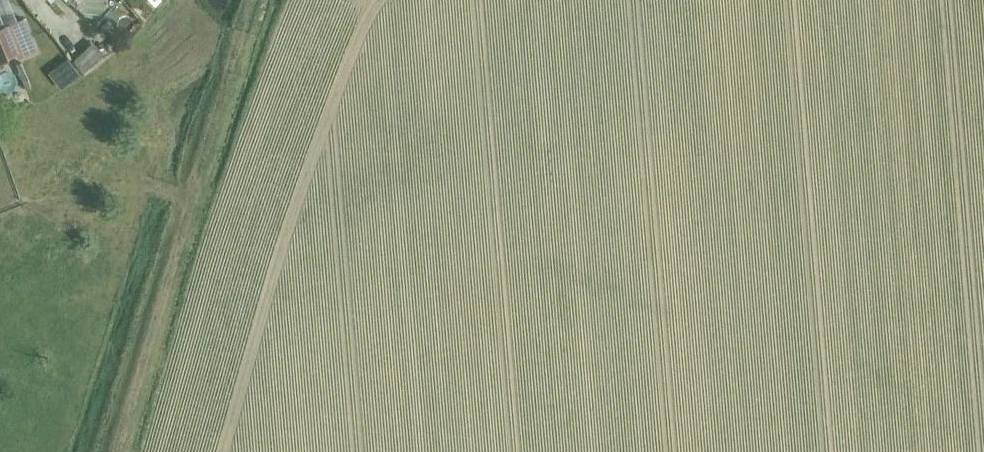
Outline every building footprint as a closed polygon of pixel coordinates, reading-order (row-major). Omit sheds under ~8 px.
[(16,52),(19,58),(36,52),(22,18),(0,27),(0,59),(16,52)] [(75,54),(90,71),(115,49),(100,32),(75,54)] [(50,68),(64,86),(84,70),(71,53),(50,68)] [(26,85),(20,59),(0,63),(0,83),(1,90),(26,85)]
